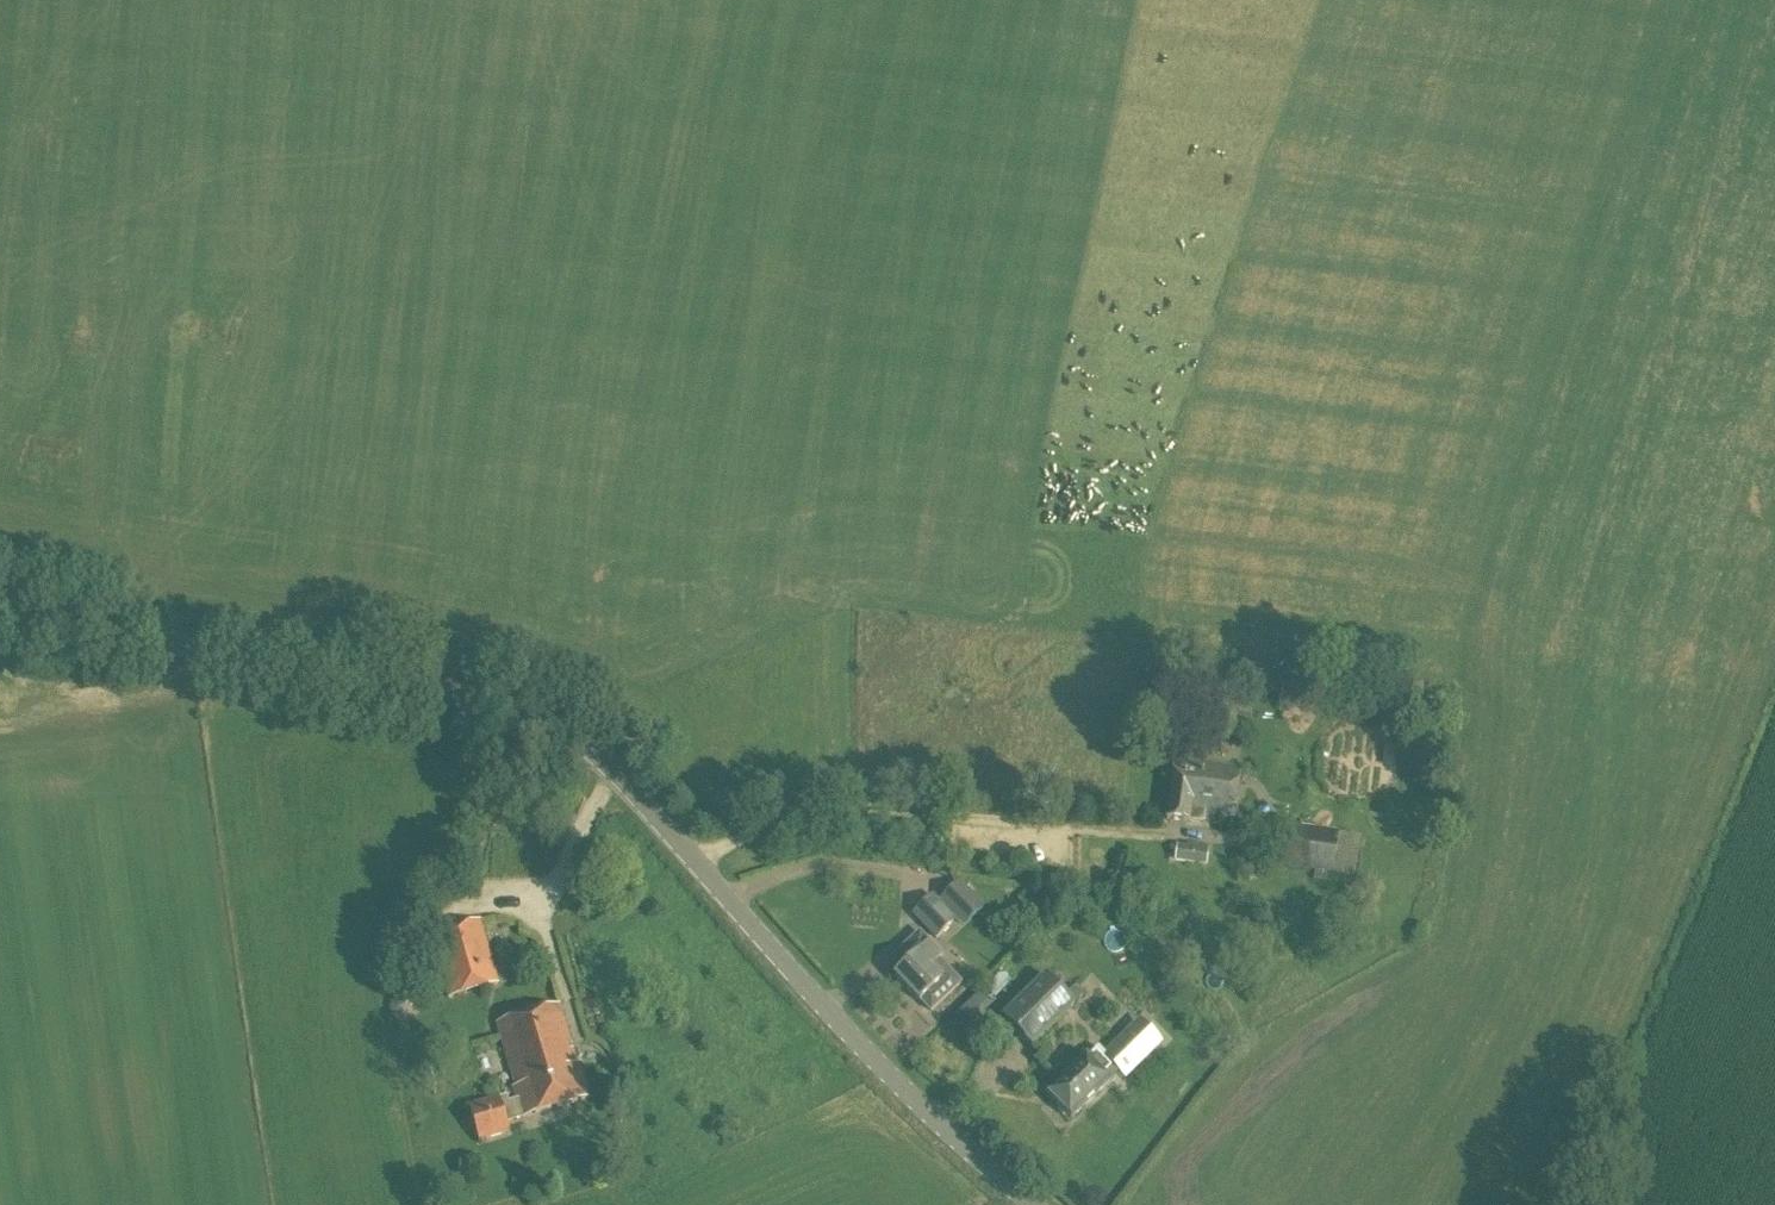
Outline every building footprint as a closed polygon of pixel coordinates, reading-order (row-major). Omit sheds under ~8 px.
[(1232,818),(1238,770),(1174,761),(1166,820),(1188,823),(1189,812),(1232,818)] [(1331,874),(1337,831),(1286,824),(1280,867),(1331,874)] [(1206,866),(1208,849),(1176,845),(1174,862),(1206,866)] [(983,906),(959,882),(939,902),(931,894),(911,914),(936,939),(954,922),(960,929),(983,906)] [(448,999),(499,984),(481,920),(429,935),(448,999)] [(920,1002),(930,1013),(962,982),(940,959),(943,956),(919,931),(890,958),(900,968),(892,976),(918,1003),(920,1002)] [(995,999),(1012,981),(1001,970),(984,989),(995,999)] [(1065,996),(1044,975),(1001,1018),(1031,1049),(1075,1005),(1074,1005),(1084,995),(1075,986),(1065,996)] [(576,1066),(558,1006),(496,1025),(514,1087),(510,1088),(514,1101),(507,1103),(505,1098),(497,1100),(497,1098),(468,1107),(479,1142),(508,1134),(505,1124),(589,1099),(579,1065),(576,1066)] [(1159,1046),(1135,1022),(1103,1053),(1097,1046),(1046,1096),(1071,1121),(1110,1082),(1108,1079),(1118,1071),(1126,1079),(1159,1046)]
